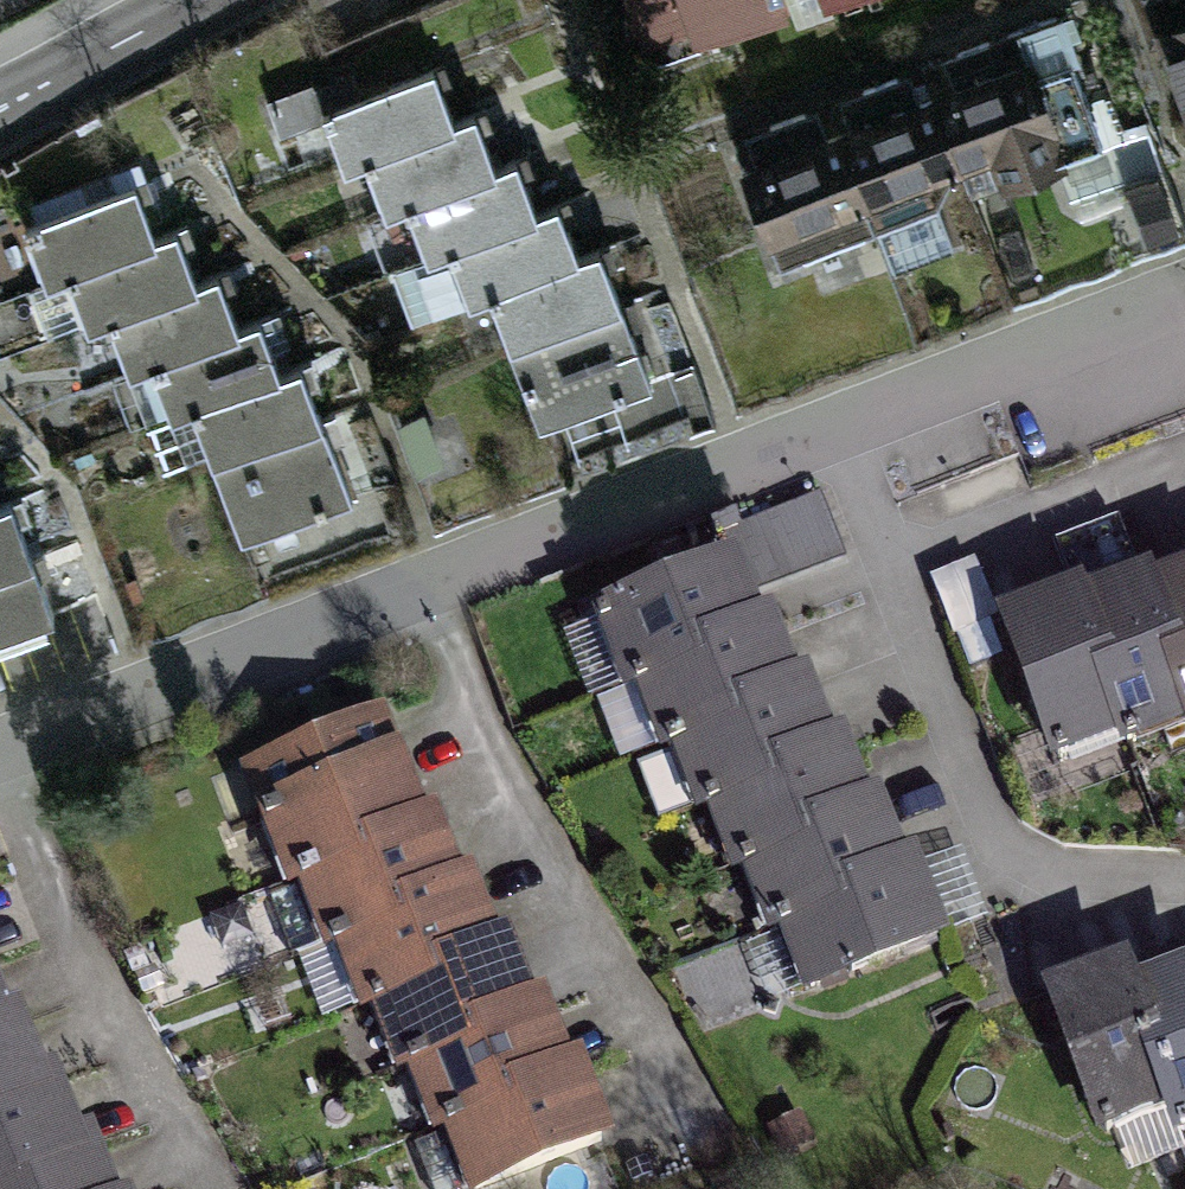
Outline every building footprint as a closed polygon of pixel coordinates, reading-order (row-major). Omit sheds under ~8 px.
[(651,51),(707,31),(711,43),(800,11),(796,0),(633,0),(651,51)] [(1162,4),(1184,66),(1184,0),(1172,0),(1162,4)] [(1043,53),(945,90),(987,199),(1085,162),(1043,53)] [(359,170),(379,162),(474,123),(451,67),(336,115),(359,170)] [(322,84),(271,104),(285,139),(336,119),(322,84)] [(945,90),(847,127),(889,236),(987,199),(945,90)] [(401,216),(421,208),(517,168),(494,115),(474,123),(379,162),(401,216)] [(847,127),(749,164),(790,273),(889,236),(847,127)] [(443,261),(462,253),(559,213),(537,160),(517,168),(421,208),(443,261)] [(60,286),(80,277),(175,238),(152,182),(37,230),(60,286)] [(485,307),(504,299),(601,258),(579,205),(559,213),(462,253),(485,307)] [(102,331),(122,323),(218,283),(195,230),(175,238),(80,277),(102,331)] [(504,299),(526,351),(643,303),(621,250),(601,258),(504,299)] [(144,376),(163,368),(260,328),(238,275),(218,283),(122,323),(144,376)] [(526,351),(557,427),(674,378),(643,303),(526,351)] [(186,422),(205,414),(302,373),(280,320),(260,328),(163,368),(186,422)] [(205,414),(227,467),(344,418),(322,365),(302,373),(205,414)] [(444,406),(399,430),(429,487),(474,463),(444,406)] [(227,467),(258,542),(375,493),(344,418),(227,467)] [(14,514),(0,481),(0,520),(14,514)] [(56,559),(34,506),(14,514),(0,520),(0,582),(56,559)] [(749,556),(607,613),(634,680),(643,676),(776,624),(749,556)] [(79,614),(56,559),(0,582),(0,647),(79,614)] [(1184,735),(1184,656),(1160,590),(1156,579),(1088,604),(1139,741),(1143,751),(1184,735)] [(1160,590),(1184,656),(1184,581),(1160,590)] [(1070,767),(1139,741),(1088,604),(1084,594),(1015,619),(1070,767)] [(776,624),(643,676),(670,744),(680,740),(813,687),(786,619),(776,624)] [(813,687),(680,740),(707,807),(716,803),(851,750),(824,683),(813,687)] [(400,718),(256,775),(296,876),(307,872),(440,819),(400,718)] [(851,750),(716,803),(743,871),(753,867),(888,814),(862,746),(851,750)] [(888,814),(753,867),(780,935),(790,931),(926,877),(899,809),(888,814)] [(440,819),(307,872),(334,940),(344,936),(477,883),(450,815),(440,819)] [(926,877),(790,931),(817,999),(964,941),(937,873),(926,877)] [(477,883),(344,936),(371,1003),(380,999),(515,946),(488,878),(477,883)] [(515,946),(380,999),(407,1067),(417,1063),(552,1009),(525,942),(515,946)] [(28,1025),(1,958),(0,958),(0,1036),(28,1025)] [(1064,994),(1115,1139),(1184,1115),(1184,1110),(1144,994),(1135,969),(1064,994)] [(1144,994),(1184,1110),(1184,980),(1144,994)] [(552,1009),(417,1063),(444,1131),(453,1127),(590,1073),(563,1005),(552,1009)] [(0,1036),(0,1114),(65,1089),(38,1021),(28,1025),(0,1036)] [(453,1127),(478,1188),(495,1188),(627,1136),(600,1069),(590,1073),(453,1127)] [(0,1114),(0,1188),(9,1188),(103,1152),(76,1084),(65,1089),(0,1114)] [(9,1188),(130,1188),(113,1148),(103,1152),(9,1188)]
